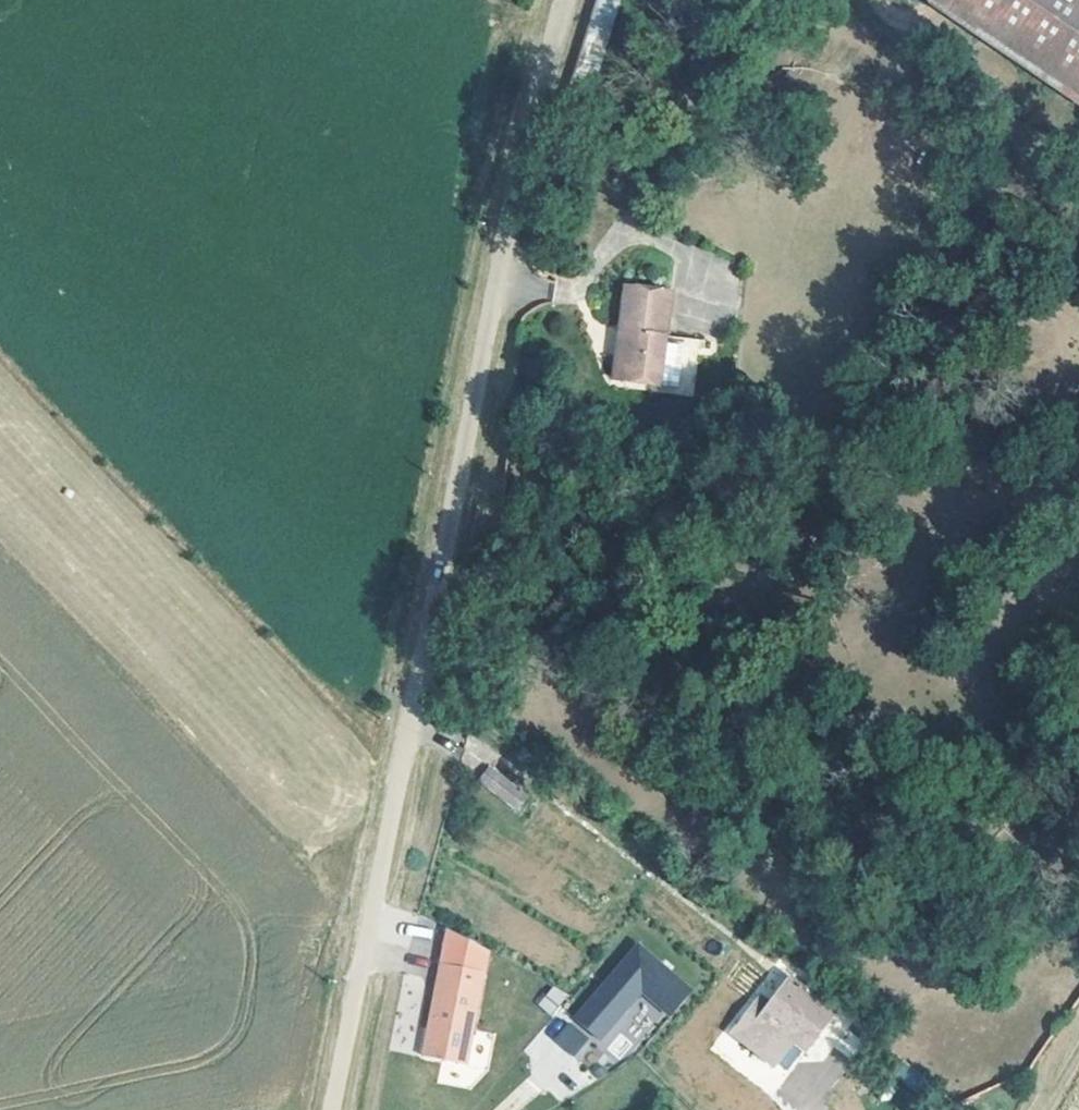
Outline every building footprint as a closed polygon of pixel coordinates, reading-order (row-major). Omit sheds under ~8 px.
[(585,34),(608,41),(620,0),(595,0),(585,34)] [(1078,101),(1078,0),(935,0),(1078,101)] [(622,340),(616,339),(612,369),(677,378),(683,336),(664,334),(671,284),(625,277),(618,326),(624,327),(622,340)] [(506,804),(519,790),(482,757),(471,770),(506,804)] [(440,928),(412,1054),(456,1064),(481,951),(440,928)] [(679,991),(624,944),(560,1019),(587,1042),(628,995),(656,1018),(679,991)] [(817,1013),(774,979),(747,1012),(791,1047),(817,1013)] [(555,1016),(567,993),(550,984),(538,1007),(555,1016)] [(587,1076),(576,1065),(567,1074),(578,1085),(587,1076)]
